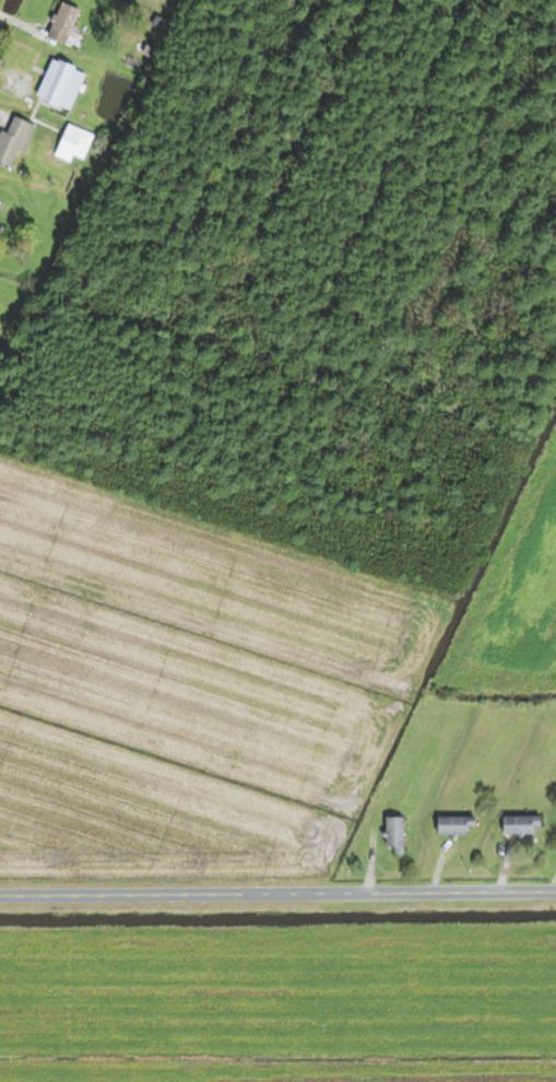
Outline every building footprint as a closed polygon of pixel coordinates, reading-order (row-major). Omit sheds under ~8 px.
[(80,10),(61,1),(45,35),(64,44),(80,10)] [(36,98),(70,111),(85,71),(51,58),(36,98)] [(12,116),(6,132),(1,130),(0,134),(0,163),(11,167),(17,151),(24,154),(36,126),(12,116)] [(94,134),(68,123),(58,148),(84,159),(94,134)] [(540,815),(502,815),(502,834),(533,834),(533,826),(540,826),(540,815)] [(436,833),(475,833),(475,816),(436,816),(436,833)] [(385,847),(393,847),(393,854),(404,854),(403,817),(385,817),(385,847)]
